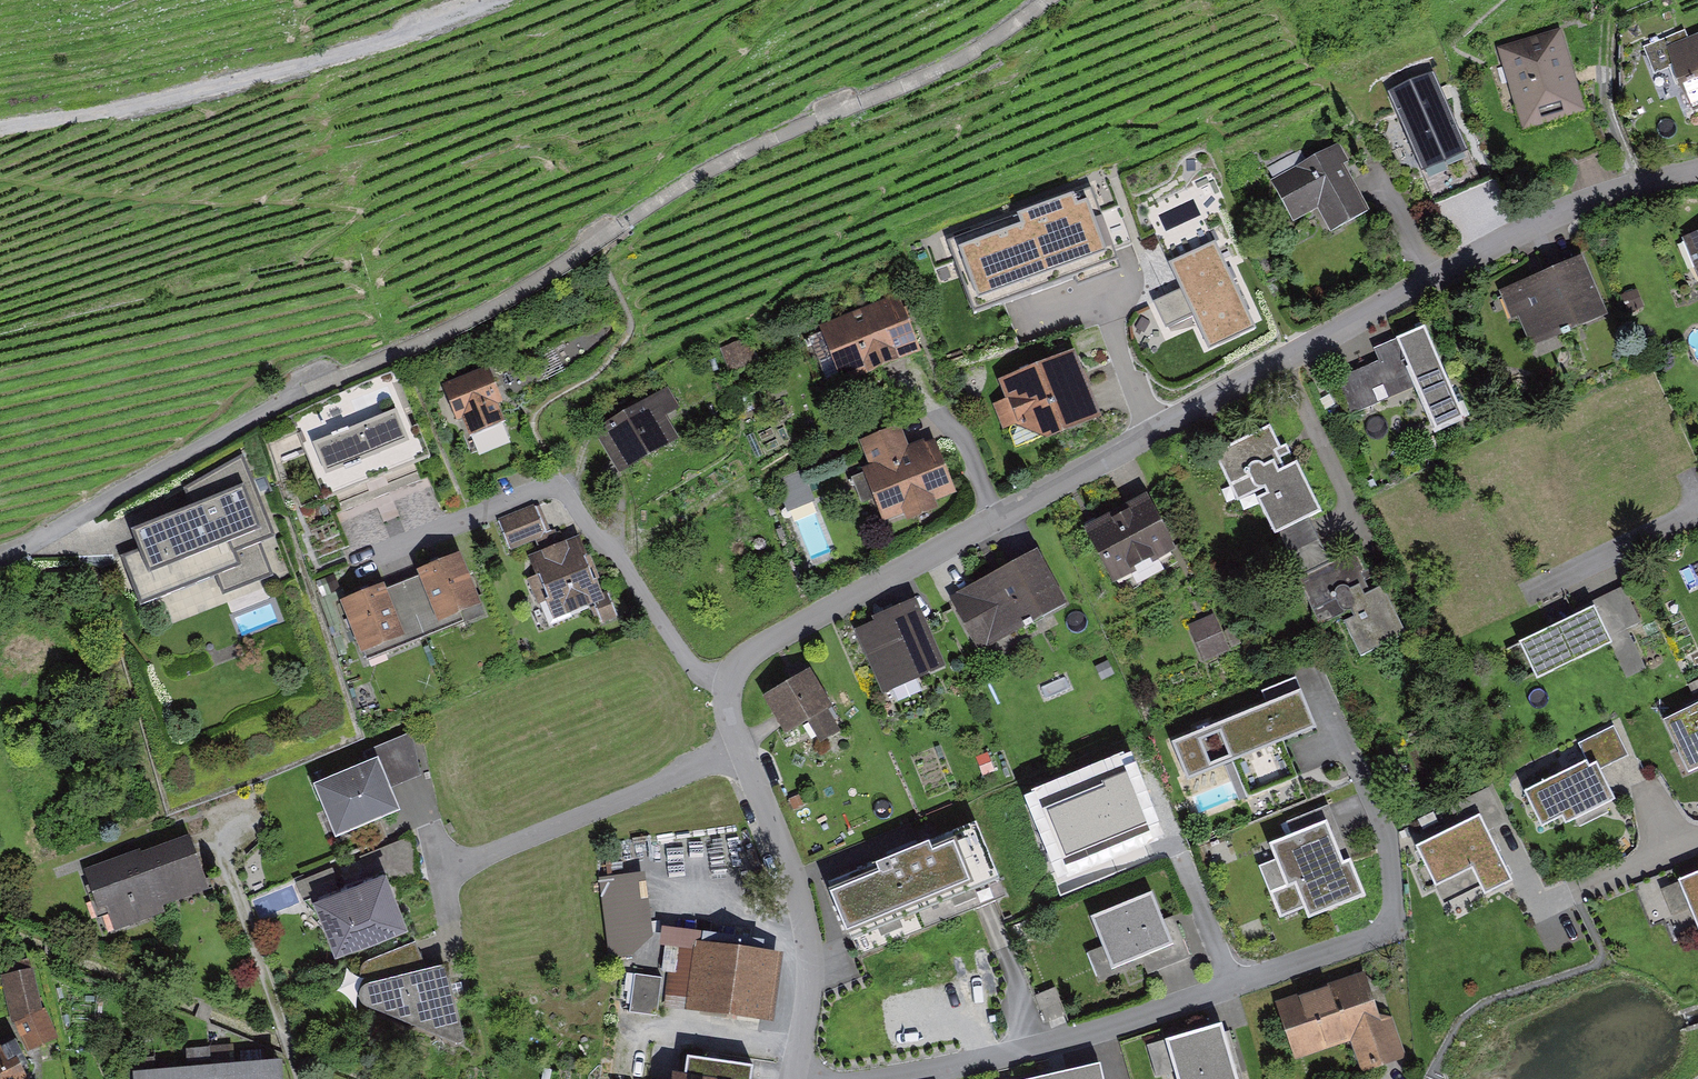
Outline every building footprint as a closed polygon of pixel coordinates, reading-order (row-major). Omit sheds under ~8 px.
[(1564,29),(1508,47),(1531,121),(1588,104),(1564,29)] [(1673,48),(1697,103),(1697,37),(1673,48)] [(1438,76),(1425,46),(1387,61),(1400,92),(1438,76)] [(1477,153),(1457,109),(1401,134),(1420,178),(1477,153)] [(1341,142),(1278,177),(1303,220),(1325,208),(1336,228),(1377,205),(1341,142)] [(1122,255),(1093,181),(946,238),(974,311),(1047,283),(1057,308),(1120,284),(1110,260),(1122,255)] [(1688,241),(1697,264),(1697,237),(1688,241)] [(1216,247),(1168,268),(1209,359),(1257,337),(1216,247)] [(1612,311),(1585,256),(1511,291),(1537,346),(1612,311)] [(924,345),(900,295),(819,333),(843,383),(924,345)] [(1384,356),(1348,373),(1368,417),(1418,395),(1433,428),(1466,413),(1426,325),(1380,346),(1384,356)] [(1096,399),(1069,348),(990,389),(1016,440),(1096,399)] [(513,436),(482,368),(440,388),(471,455),(513,436)] [(322,494),(419,455),(388,378),(291,416),(322,494)] [(680,436),(659,396),(608,424),(629,463),(680,436)] [(956,493),(926,436),(913,442),(903,422),(863,443),(876,467),(859,476),(886,529),(956,493)] [(1320,508),(1277,424),(1225,451),(1268,535),(1320,508)] [(276,535),(246,452),(121,520),(131,549),(119,554),(136,603),(219,573),(225,591),(273,574),(261,541),(276,535)] [(1180,549),(1155,499),(1097,528),(1122,578),(1180,549)] [(584,530),(550,544),(534,506),(505,518),(519,550),(533,544),(563,616),(612,596),(584,530)] [(1414,615),(1346,548),(1310,585),(1378,652),(1414,615)] [(1044,552),(961,593),(985,642),(1068,601),(1044,552)] [(458,555),(420,572),(441,620),(479,603),(458,555)] [(403,634),(381,585),(344,601),(366,650),(403,634)] [(919,602),(863,631),(894,691),(950,662),(919,602)] [(1611,647),(1590,610),(1521,647),(1541,684),(1611,647)] [(1217,613),(1192,624),(1209,662),(1234,651),(1217,613)] [(848,711),(807,668),(768,705),(809,748),(848,711)] [(1313,732),(1298,695),(1178,744),(1206,811),(1300,772),(1287,742),(1313,732)] [(1678,728),(1695,767),(1697,765),(1697,719),(1678,728)] [(1619,731),(1525,780),(1556,839),(1650,790),(1619,731)] [(397,812),(373,758),(311,786),(335,840),(397,812)] [(1284,820),(1288,832),(1334,816),(1330,804),(1284,820)] [(1479,814),(1417,846),(1437,886),(1473,868),(1486,894),(1512,881),(1479,814)] [(979,819),(829,882),(860,956),(1010,893),(979,819)] [(1328,819),(1268,846),(1300,917),(1360,890),(1328,819)] [(204,893),(184,839),(90,873),(110,927),(204,893)] [(400,914),(377,863),(313,892),(337,943),(400,914)] [(1680,878),(1697,922),(1697,870),(1680,878)] [(644,875),(600,881),(612,962),(633,959),(654,941),(644,875)] [(1154,897),(1097,920),(1115,966),(1172,943),(1154,897)] [(780,957),(671,941),(661,1014),(770,1029),(780,957)] [(359,966),(371,992),(356,999),(361,1011),(467,1047),(447,970),(419,971),(407,944),(359,966)] [(32,972),(7,978),(24,1048),(49,1042),(32,972)] [(663,979),(636,975),(631,1014),(658,1017),(663,979)] [(1369,976),(1282,1006),(1300,1057),(1349,1040),(1362,1078),(1411,1062),(1397,1022),(1386,1026),(1369,976)] [(1166,1043),(1180,1078),(1243,1078),(1220,1022),(1166,1043)] [(31,1078),(1,1037),(0,1038),(0,1078),(31,1078)] [(671,1071),(669,1078),(748,1078),(752,1064),(695,1051),(689,1075),(671,1071)] [(131,1078),(279,1078),(278,1065),(131,1073),(131,1078)] [(1056,1078),(1106,1078),(1102,1067),(1056,1078)]
